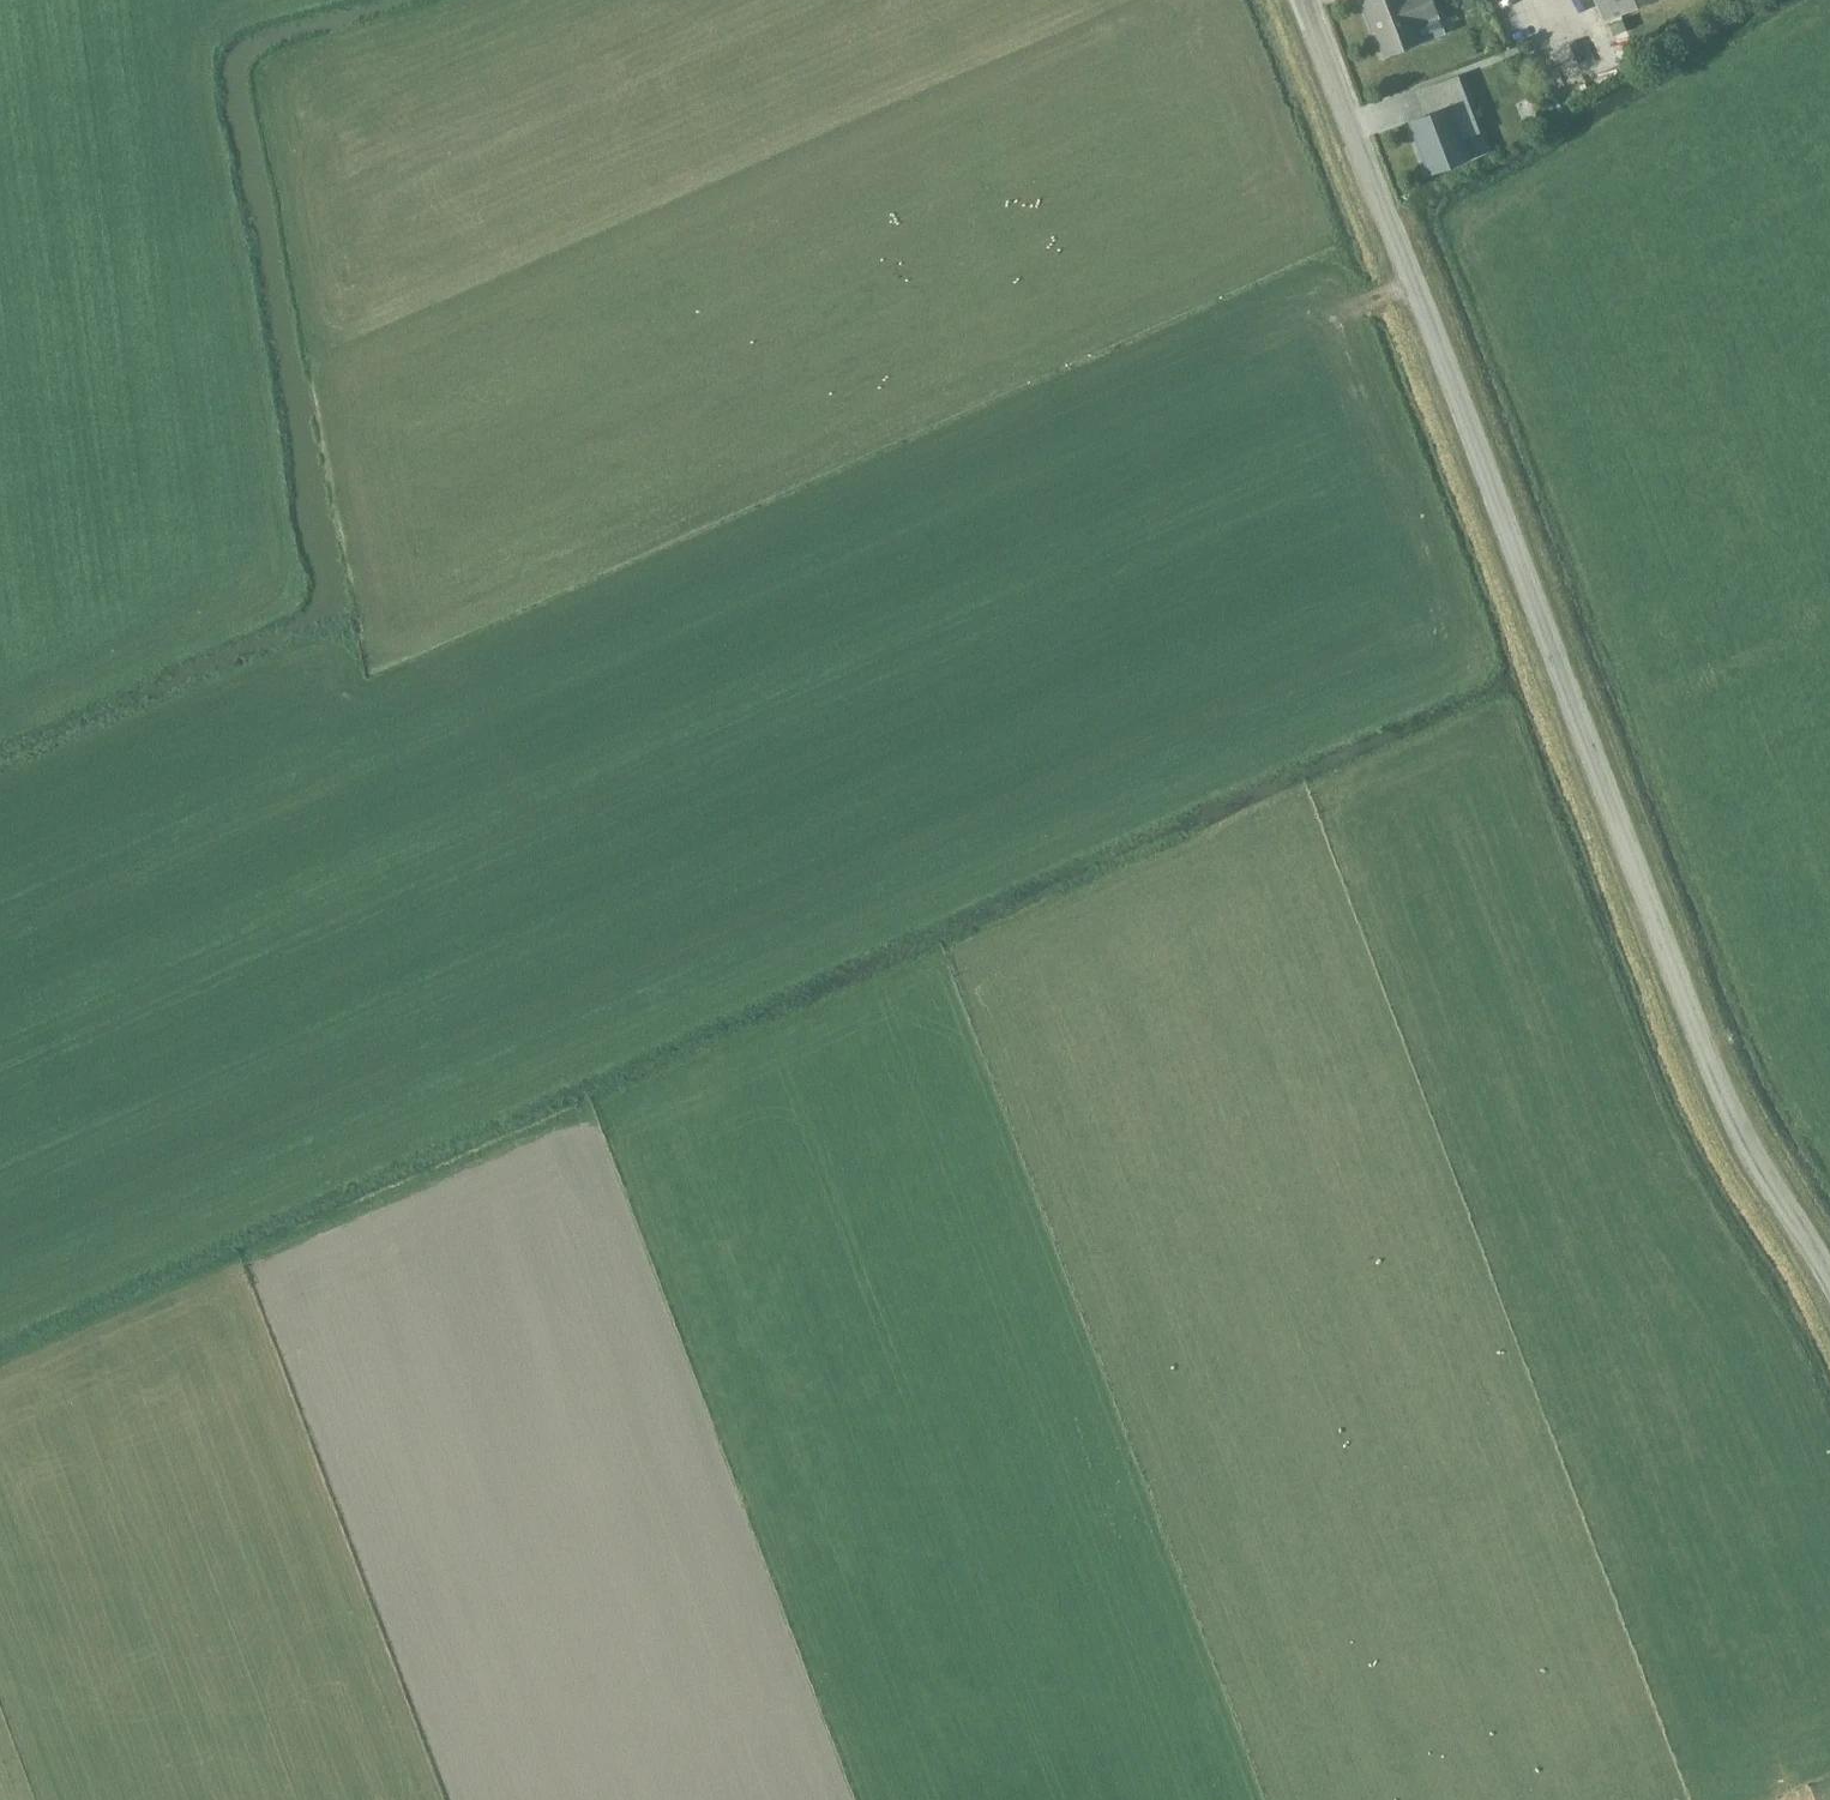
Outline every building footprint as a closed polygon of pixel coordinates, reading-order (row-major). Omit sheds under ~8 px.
[(1359,1),(1372,34),(1373,33),(1383,57),(1424,41),(1417,26),(1440,17),(1433,0),(1361,0),(1359,1)] [(1604,19),(1650,0),(1596,0),(1604,19)] [(1472,122),(1455,79),(1417,94),(1426,117),(1412,122),(1424,153),(1422,154),(1430,175),(1467,160),(1455,129),(1472,122)]
